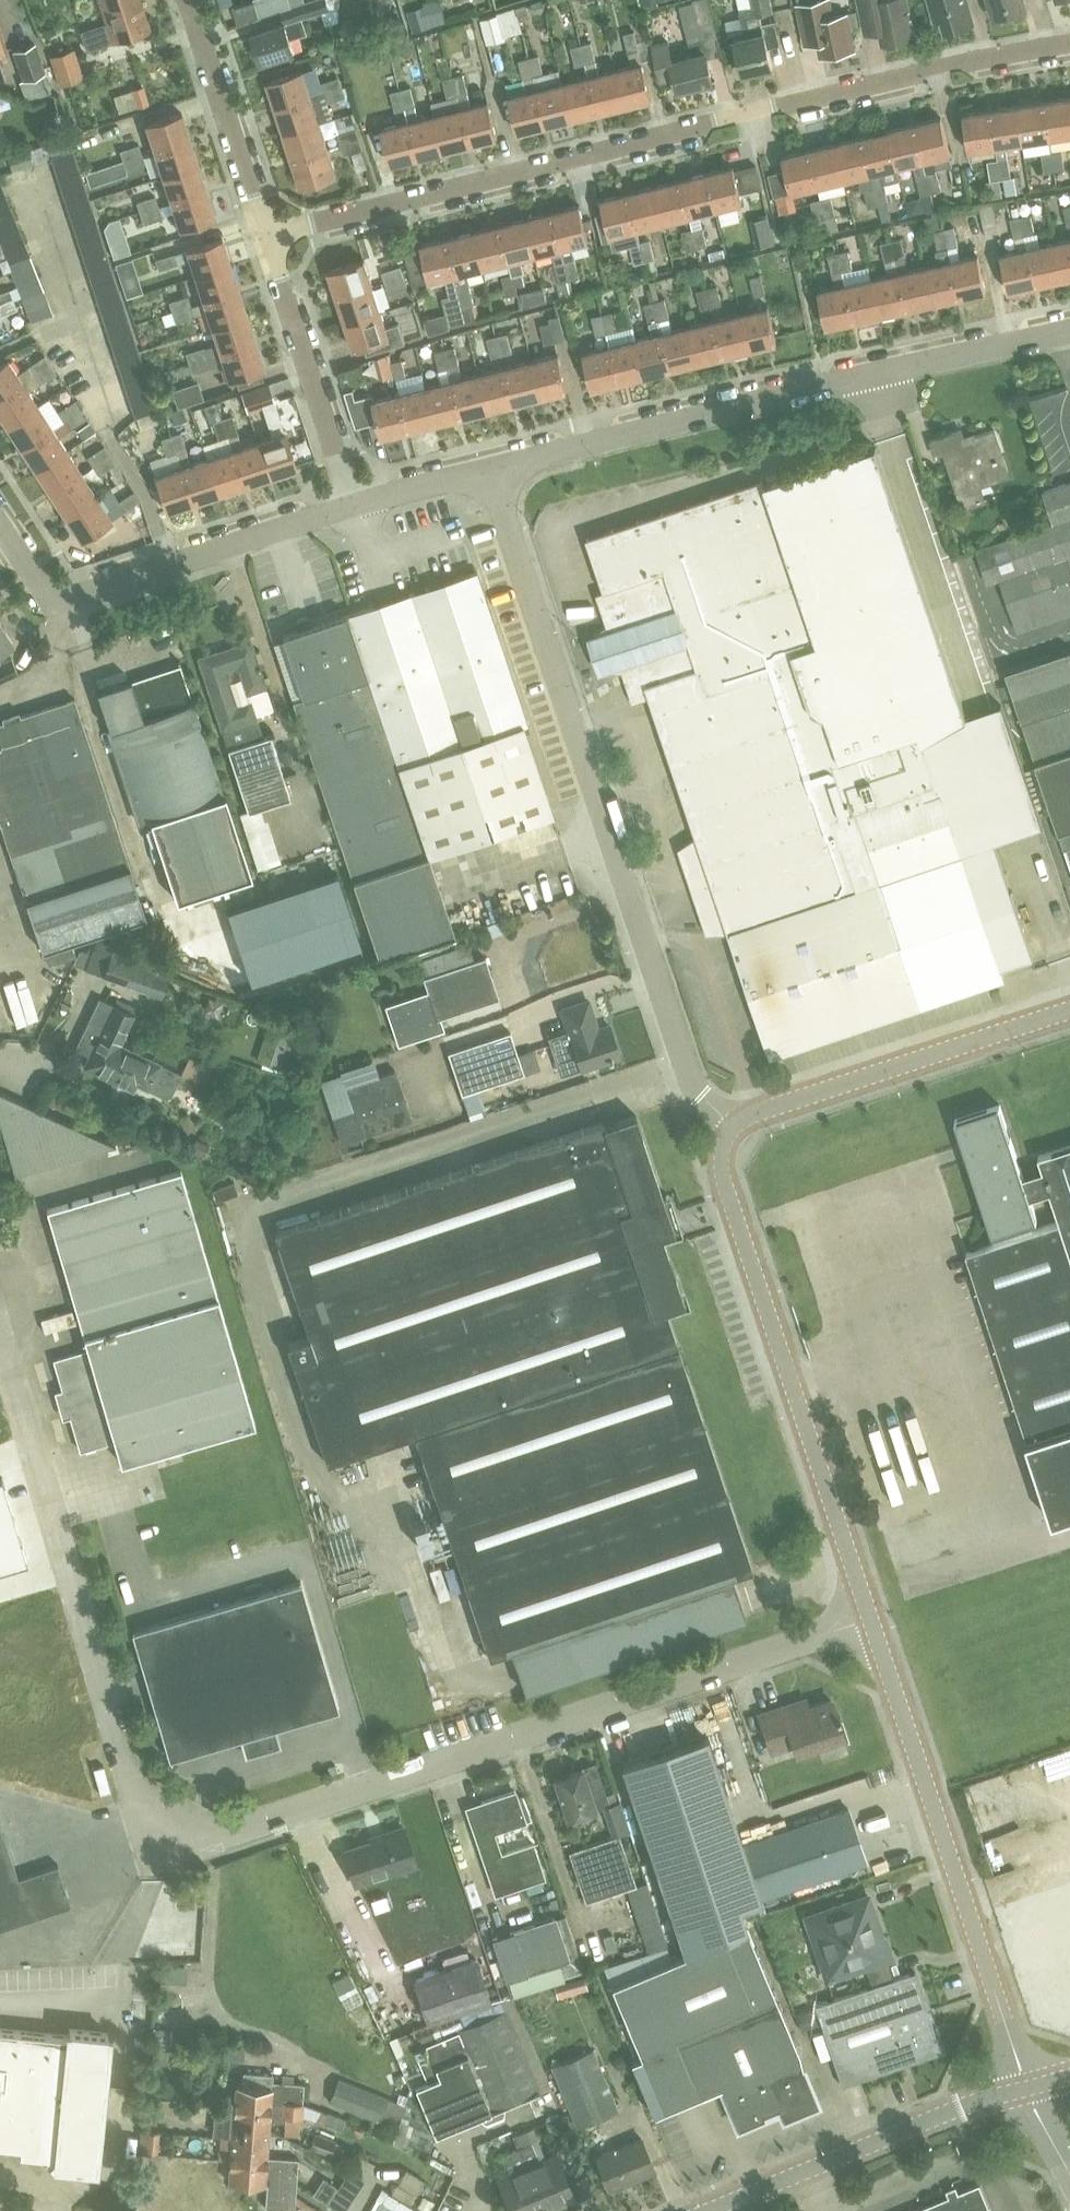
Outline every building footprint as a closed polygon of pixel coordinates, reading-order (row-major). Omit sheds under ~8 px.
[(80,32),(86,50),(92,48),(102,45),(112,41),(150,29),(140,0),(98,0),(106,24),(80,32)] [(233,5),(238,21),(260,14),(281,7),(281,8),(290,5),(289,0),(248,0),(233,5)] [(301,3),(306,18),(323,12),(341,6),(341,0),(310,0),(301,3)] [(532,2),(535,13),(543,10),(545,10),(543,0),(540,0),(532,2)] [(641,9),(659,5),(658,2),(663,0),(639,0),(641,9)] [(694,2),(696,11),(699,25),(714,21),(708,0),(693,0),(694,2)] [(761,14),(774,12),(772,0),(739,0),(742,9),(740,9),(746,36),(735,38),(744,75),(774,68),(769,48),(781,45),(776,20),(763,23),(761,14)] [(851,27),(860,25),(857,10),(848,12),(848,14),(834,17),(830,0),(800,0),(807,31),(820,28),(826,55),(856,49),(851,27)] [(867,33),(881,30),(884,43),(915,37),(907,0),(860,0),(867,33)] [(936,19),(943,17),(947,30),(974,22),(968,0),(931,0),(936,19)] [(1029,6),(1027,0),(992,0),(997,15),(1029,6)] [(426,4),(408,9),(410,16),(414,31),(432,26),(426,4)] [(527,4),(516,7),(519,18),(530,15),(527,4)] [(498,14),(483,19),(490,45),(503,42),(506,41),(505,38),(499,18),(498,14)] [(390,17),(387,23),(390,29),(395,32),(402,30),(405,24),(403,18),(397,15),(390,17)] [(286,23),(252,34),(262,64),(295,53),(291,39),(309,33),(304,18),(286,24),(286,23)] [(632,65),(617,69),(626,105),(653,99),(644,62),(643,62),(640,50),(640,48),(635,31),(625,33),(629,52),(632,65)] [(669,40),(651,44),(661,83),(676,79),(679,90),(714,82),(707,52),(706,52),(702,33),(688,37),(692,55),(675,60),(669,40)] [(36,42),(13,51),(23,79),(20,80),(27,101),(52,92),(46,73),(47,73),(36,42)] [(583,44),(588,63),(585,64),(588,76),(591,75),(600,112),(626,105),(617,69),(600,73),(597,61),(597,59),(592,42),(583,44)] [(577,66),(585,64),(588,63),(583,44),(572,46),(577,66)] [(75,48),(50,56),(59,85),(84,77),(75,48)] [(540,55),(530,57),(535,75),(544,73),(540,55)] [(527,92),(511,96),(520,132),(547,125),(538,89),(535,78),(535,75),(530,57),(529,58),(519,60),(527,92)] [(305,70),(270,81),(278,108),(314,96),(305,70)] [(464,73),(444,78),(448,98),(469,93),(464,73)] [(574,119),(600,112),(591,75),(588,76),(564,82),(574,119)] [(341,77),(322,82),(325,92),(344,86),(341,77)] [(564,82),(538,89),(547,125),(574,119),(564,82)] [(132,89),(114,95),(119,114),(138,107),(150,104),(144,85),(132,89)] [(344,86),(325,92),(328,102),(347,96),(344,86)] [(407,108),(417,106),(412,86),(402,89),(407,108)] [(402,89),(391,92),(396,111),(407,108),(402,89)] [(314,96),(278,108),(287,134),(322,122),(314,96)] [(1069,135),(1069,97),(1046,100),(1052,138),(1069,135)] [(490,100),(463,107),(472,144),(499,138),(490,100)] [(1046,100),(1019,105),(1025,142),(1052,138),(1046,100)] [(1019,105),(993,109),(999,146),(1007,145),(1025,142),(1019,105)] [(463,107),(437,114),(446,151),(472,144),(463,107)] [(993,109),(965,113),(971,150),(996,146),(998,159),(988,161),(992,180),(987,181),(989,191),(990,198),(1004,196),(1001,179),(1004,178),(1001,159),(999,146),(993,109)] [(182,111),(146,123),(155,149),(190,138),(182,111)] [(420,118),(410,121),(420,158),(446,151),(437,114),(420,118)] [(944,117),(917,123),(926,160),(953,153),(944,117)] [(409,121),(383,127),(392,165),(393,165),(420,158),(410,121),(409,121)] [(322,122),(287,134),(295,159),(330,148),(322,122)] [(355,122),(338,127),(340,133),(338,134),(345,154),(351,152),(364,148),(357,128),(355,122)] [(917,123),(890,130),(899,167),(914,163),(917,175),(929,172),(926,160),(917,123)] [(890,130),(864,136),(881,204),(879,205),(883,221),(893,218),(889,202),(885,184),(901,179),(898,167),(899,167),(890,130)] [(864,136),(838,143),(847,179),(859,177),(862,191),(865,190),(869,207),(879,205),(881,204),(864,136)] [(190,138),(155,149),(163,175),(199,163),(190,138)] [(838,143),(812,149),(821,186),(847,179),(838,143)] [(139,144),(120,150),(123,159),(142,153),(139,144)] [(330,148),(295,159),(304,186),(339,174),(330,148)] [(812,149),(785,156),(794,193),(821,186),(812,149)] [(1057,170),(1065,168),(1062,149),(1054,151),(1057,170)] [(61,154),(52,157),(56,169),(78,162),(74,150),(73,150),(61,154)] [(1054,151),(1042,152),(1045,172),(1057,170),(1054,151)] [(142,153),(123,159),(124,161),(127,170),(145,164),(142,153)] [(1009,158),(1001,159),(1004,178),(1006,195),(1019,193),(1016,176),(1012,177),(1009,158)] [(78,162),(56,169),(59,180),(81,173),(78,162)] [(199,163),(163,175),(172,201),(207,189),(199,163)] [(736,166),(708,173),(718,210),(745,203),(742,192),(762,187),(756,163),(736,168),(736,166)] [(937,170),(929,172),(931,181),(933,192),(942,189),(937,170)] [(929,172),(917,175),(922,194),(933,192),(931,181),(929,172)] [(81,173),(59,180),(63,192),(85,184),(81,173)] [(708,173),(682,179),(692,216),(718,210),(708,173)] [(682,179),(656,186),(665,223),(692,216),(682,179)] [(85,184),(63,192),(67,203),(89,196),(85,184)] [(639,230),(665,223),(656,186),(630,193),(639,230)] [(207,189),(172,201),(175,211),(180,227),(186,225),(203,220),(216,216),(207,189)] [(606,211),(596,214),(603,241),(612,239),(614,249),(631,245),(636,263),(645,261),(647,260),(642,241),(641,241),(638,230),(639,230),(630,193),(603,199),(606,211)] [(89,196),(67,203),(70,214),(92,207),(89,196)] [(156,196),(137,202),(140,211),(159,205),(156,196)] [(832,196),(824,198),(829,217),(837,215),(832,196)] [(0,201),(0,214),(12,209),(8,198),(0,201)] [(824,198),(812,201),(817,220),(818,228),(826,226),(826,218),(829,217),(824,198)] [(580,204),(554,211),(564,248),(562,248),(565,260),(567,260),(571,279),(581,277),(576,258),(573,245),(591,241),(586,222),(581,204),(580,204)] [(162,215),(159,205),(140,211),(143,222),(162,216),(162,215)] [(92,207),(70,214),(74,225),(96,218),(92,207)] [(1018,207),(1012,208),(1014,218),(1020,216),(1018,207)] [(0,214),(0,227),(17,220),(12,209),(0,214)] [(554,211),(528,217),(537,254),(562,248),(564,248),(554,211)] [(1032,214),(1023,216),(1030,247),(1038,283),(1064,277),(1056,242),(1039,245),(1036,233),(1032,214)] [(1027,235),(1023,216),(1020,216),(1014,218),(1011,218),(1015,237),(1027,235)] [(108,221),(104,228),(107,236),(123,231),(119,217),(108,221)] [(528,217),(502,224),(511,261),(537,254),(528,217)] [(96,218),(74,225),(78,237),(100,230),(96,218)] [(0,227),(0,241),(21,232),(17,220),(0,227)] [(502,224),(475,231),(485,267),(511,261),(502,224)] [(703,226),(694,228),(699,247),(708,245),(703,226)] [(955,226),(946,228),(950,246),(959,244),(955,226)] [(694,228),(683,231),(688,250),(699,247),(694,228)] [(946,228),(935,231),(938,249),(950,246),(946,228)] [(100,230),(78,237),(81,248),(103,241),(100,230)] [(475,231),(449,237),(458,274),(468,271),(485,267),(475,231)] [(0,241),(0,242),(4,252),(26,243),(21,232),(0,241)] [(174,253),(155,259),(159,270),(178,264),(191,259),(196,274),(231,263),(222,236),(187,247),(188,249),(174,253)] [(449,237),(422,244),(423,247),(431,280),(431,281),(448,277),(451,289),(452,294),(456,310),(447,312),(450,326),(470,321),(466,304),(462,287),(458,274),(449,237)] [(342,265),(330,270),(338,296),(374,284),(386,281),(383,272),(371,275),(366,261),(371,259),(364,238),(336,246),(342,265)] [(902,238),(893,240),(898,260),(906,258),(902,238)] [(1056,242),(1064,277),(1069,276),(1069,238),(1056,242)] [(651,239),(642,241),(647,260),(655,258),(651,239)] [(893,240),(882,243),(886,262),(898,260),(893,240)] [(103,241),(81,248),(85,259),(107,252),(103,241)] [(26,243),(4,252),(9,264),(31,255),(26,243)] [(724,247),(709,250),(711,259),(726,256),(724,247)] [(1018,250),(1002,253),(1010,289),(1038,283),(1030,247),(1018,250)] [(849,250),(840,252),(845,272),(854,270),(849,250)] [(107,252),(85,259),(89,271),(111,263),(107,252)] [(840,252),(829,254),(833,274),(845,272),(840,252)] [(962,257),(953,259),(961,296),(989,290),(980,253),(962,257)] [(31,255),(9,264),(13,275),(35,266),(31,255)] [(938,262),(927,265),(935,302),(961,296),(953,259),(938,262)] [(565,260),(555,263),(560,282),(571,279),(567,260),(565,260)] [(111,263),(89,271),(92,282),(115,275),(111,263)] [(231,263),(196,274),(204,301),(239,290),(231,263)] [(402,265),(383,272),(386,281),(405,274),(402,265)] [(909,269),(900,271),(909,308),(935,302),(927,265),(909,269)] [(35,266),(13,275),(16,281),(16,282),(18,287),(40,278),(35,266)] [(523,271),(514,273),(517,285),(526,282),(523,271)] [(889,274),(874,277),(883,314),(909,308),(900,271),(889,274)] [(514,273),(503,276),(508,295),(519,293),(517,285),(514,273)] [(405,274),(386,281),(390,291),(408,285),(405,274)] [(761,274),(751,277),(755,296),(766,293),(761,274)] [(115,275),(92,282),(96,293),(118,286),(115,275)] [(856,281),(848,283),(856,320),(883,314),(874,277),(872,278),(856,281)] [(40,278),(18,287),(22,296),(22,298),(44,289),(40,278)] [(836,286),(820,290),(829,327),(856,320),(848,283),(836,286)] [(374,284),(338,296),(347,322),(382,310),(374,284)] [(471,284),(462,287),(466,304),(475,302),(471,284)] [(718,285),(709,287),(714,306),(723,304),(718,285)] [(118,286),(96,293),(100,305),(122,297),(118,286)] [(709,287),(698,290),(702,309),(714,306),(709,287)] [(14,299),(10,289),(0,293),(0,305),(14,299)] [(44,289),(22,298),(27,310),(49,301),(44,289)] [(191,305),(172,311),(176,322),(207,311),(212,326),(247,315),(239,290),(204,301),(191,305)] [(188,296),(169,302),(172,310),(172,311),(191,305),(191,304),(188,296)] [(122,297),(100,305),(104,316),(126,309),(122,297)] [(655,300),(660,320),(670,317),(666,298),(655,300)] [(0,305),(0,316),(17,308),(14,299),(0,305)] [(659,320),(660,320),(655,300),(645,303),(653,335),(637,339),(646,375),(672,369),(663,332),(663,333),(659,320)] [(49,301),(27,310),(32,322),(54,313),(49,301)] [(770,306),(743,312),(752,349),(779,342),(770,306)] [(126,309),(104,316),(107,327),(129,320),(126,309)] [(382,310),(347,322),(355,348),(373,343),(375,351),(406,341),(400,321),(387,325),(382,310)] [(603,313),(608,333),(618,330),(617,329),(613,311),(603,313)] [(743,312),(717,319),(726,355),(752,349),(743,312)] [(593,316),(597,336),(608,333),(603,313),(593,316)] [(247,315),(212,326),(218,343),(221,352),(256,341),(247,315)] [(717,319),(691,325),(700,362),(726,355),(717,319)] [(129,320),(107,327),(111,338),(133,331),(129,320)] [(552,321),(541,324),(546,344),(556,341),(552,321)] [(691,325),(663,332),(672,369),(700,362),(691,325)] [(133,331),(111,338),(115,350),(137,343),(133,331)] [(508,332),(498,335),(503,354),(513,352),(508,332)] [(498,335),(488,338),(493,357),(503,354),(498,335)] [(637,339),(611,346),(620,382),(646,375),(637,339)] [(256,341),(221,352),(224,363),(229,379),(235,377),(239,376),(256,370),(260,369),(264,368),(256,341)] [(137,343),(115,350),(118,361),(140,354),(137,343)] [(456,346),(446,348),(450,368),(461,365),(456,346)] [(593,389),(620,382),(611,346),(610,346),(584,352),(593,389)] [(208,356),(205,347),(186,353),(189,362),(208,356)] [(446,348),(436,351),(440,370),(450,368),(446,348)] [(140,354),(118,361),(122,372),(144,365),(140,354)] [(560,354),(533,361),(542,397),(569,390),(560,354)] [(45,355),(28,366),(34,375),(51,364),(45,355)] [(189,364),(177,368),(180,377),(192,373),(211,367),(208,356),(189,362),(189,364)] [(0,364),(0,397),(23,382),(18,373),(8,358),(0,364)] [(403,359),(393,362),(397,374),(398,381),(408,378),(403,359)] [(533,361),(507,367),(516,403),(542,397),(533,361)] [(51,364),(34,375),(39,384),(57,373),(51,364)] [(144,365),(122,372),(126,384),(148,376),(144,365)] [(507,367),(480,374),(489,410),(516,403),(507,367)] [(464,378),(454,381),(463,416),(489,410),(480,374),(464,378)] [(148,376),(126,384),(129,395),(151,388),(148,376)] [(454,381),(428,387),(437,423),(463,416),(454,381)] [(38,404),(23,382),(0,397),(0,416),(6,425),(38,404)] [(199,382),(172,390),(178,408),(204,399),(199,382)] [(269,383),(241,392),(242,395),(248,413),(263,408),(276,403),(269,383)] [(428,387),(402,394),(411,430),(437,423),(428,387)] [(151,388),(129,395),(133,406),(155,399),(151,388)] [(357,402),(350,403),(351,406),(356,426),(357,426),(379,420),(384,437),(411,430),(402,394),(401,394),(391,396),(376,400),(375,397),(357,402)] [(38,404),(6,425),(21,448),(53,427),(63,420),(58,412),(49,398),(38,404)] [(155,399),(133,406),(137,418),(137,417),(155,412),(159,410),(155,399)] [(239,400),(212,407),(215,418),(242,411),(239,400)] [(74,401),(58,412),(63,420),(80,409),(74,401)] [(272,436),(259,440),(271,476),(297,467),(285,431),(276,403),(263,408),(272,436)] [(80,409),(63,420),(69,429),(86,418),(80,409)] [(232,415),(223,418),(229,437),(233,449),(245,484),(271,476),(259,440),(243,446),(239,434),(232,415)] [(223,418),(213,421),(213,422),(219,440),(229,437),(223,418)] [(53,427),(21,448),(36,470),(68,450),(59,436),(69,429),(63,420),(53,427)] [(89,422),(76,430),(83,440),(95,432),(89,422)] [(1011,475),(995,429),(966,438),(963,429),(932,439),(937,455),(946,452),(964,507),(987,500),(983,484),(1011,475)] [(181,432),(171,436),(177,454),(187,451),(181,432)] [(171,436),(161,439),(167,457),(177,454),(171,436)] [(104,446),(87,457),(93,465),(110,454),(104,446)] [(599,645),(589,649),(594,663),(604,660),(609,674),(624,673),(635,705),(651,699),(697,835),(695,837),(679,849),(708,935),(727,933),(730,933),(771,1057),(921,1007),(1006,978),(1003,968),(1035,957),(996,842),(961,718),(907,541),(877,446),(765,484),(764,480),(588,539),(606,592),(598,595),(609,627),(596,636),(599,645)] [(233,449),(208,458),(220,493),(245,484),(233,449)] [(68,450),(36,470),(51,493),(83,472),(68,450)] [(110,454),(93,465),(99,474),(115,463),(110,454)] [(191,463),(182,466),(194,502),(220,493),(208,458),(191,463)] [(181,467),(156,475),(168,511),(194,502),(182,466),(181,467)] [(83,472),(51,493),(65,516),(97,495),(83,472)] [(1067,556),(1069,555),(1069,483),(1044,491),(1055,523),(977,549),(989,583),(1001,579),(1019,631),(1069,614),(1069,565),(1067,556)] [(134,492),(117,502),(123,511),(139,501),(134,492)] [(97,495),(65,516),(81,539),(113,518),(97,495)] [(114,554),(132,549),(129,540),(112,546),(114,554)] [(301,629),(282,635),(303,697),(293,701),(380,959),(455,934),(429,856),(554,814),(524,725),(528,724),(477,570),(310,626),(306,614),(297,617),(301,629)] [(14,643),(0,622),(0,652),(14,643)] [(263,738),(251,701),(248,692),(266,686),(251,640),(199,657),(249,811),(291,798),(271,735),(263,738)] [(1007,671),(1066,846),(1064,847),(1069,863),(1069,650),(1007,671)] [(19,672),(12,656),(0,662),(0,681),(19,672)] [(114,685),(97,691),(141,824),(148,821),(165,872),(176,903),(251,878),(237,835),(224,796),(190,696),(180,665),(114,687),(114,685)] [(146,916),(74,698),(0,723),(0,823),(43,951),(146,916)] [(1053,864),(1051,835),(1040,836),(1043,865),(1053,864)] [(268,900),(226,913),(250,986),(361,950),(344,900),(337,877),(268,900)] [(153,971),(154,969),(157,958),(98,938),(94,949),(98,951),(153,971)] [(475,960),(469,943),(418,960),(423,977),(428,991),(385,1005),(398,1045),(445,1029),(441,1018),(500,999),(486,956),(475,960)] [(170,975),(154,969),(153,971),(98,951),(91,971),(102,975),(102,976),(163,997),(170,975)] [(996,1001),(1004,998),(1001,990),(993,993),(996,1001)] [(85,1068),(117,1083),(132,1051),(121,1046),(135,1015),(114,1005),(99,998),(75,1049),(91,1057),(85,1068)] [(570,1031),(548,1039),(560,1075),(582,1068),(620,1056),(610,1026),(598,1030),(588,1001),(563,1010),(570,1031)] [(278,1068),(290,1031),(268,1024),(256,1060),(278,1068)] [(462,1094),(525,1073),(511,1031),(448,1052),(462,1094)] [(132,1051),(117,1083),(135,1091),(138,1085),(162,1096),(164,1096),(167,1096),(169,1096),(170,1095),(172,1094),(173,1093),(173,1092),(174,1091),(182,1073),(162,1065),(132,1051)] [(413,1119),(396,1069),(346,1086),(342,1073),(319,1080),(332,1118),(333,1118),(342,1143),(413,1119)] [(37,1109),(0,1092),(0,1119),(16,1174),(51,1164),(82,1154),(96,1151),(116,1144),(37,1109)] [(1039,1155),(1044,1170),(1024,1177),(1001,1106),(957,1120),(964,1143),(957,1146),(962,1162),(970,1160),(994,1232),(1037,1218),(1030,1197),(1050,1190),(1060,1221),(968,1252),(1030,1441),(1029,1441),(1055,1522),(1069,1517),(1069,1145),(1039,1155)] [(665,1198),(637,1114),(605,1125),(604,1122),(275,1232),(310,1336),(287,1343),(328,1464),(416,1435),(490,1658),(754,1569),(667,1309),(686,1302),(665,1241),(683,1234),(670,1196),(665,1198)] [(218,1297),(181,1171),(48,1210),(88,1349),(54,1359),(63,1389),(56,1391),(64,1418),(71,1416),(81,1450),(115,1441),(121,1462),(255,1423),(219,1296),(218,1297)] [(217,1201),(239,1193),(235,1182),(213,1189),(217,1201)] [(0,1477),(0,1567),(26,1560),(1,1476),(0,1477)] [(266,1736),(265,1731),(338,1709),(301,1582),(133,1631),(170,1758),(250,1735),(252,1741),(266,1736)] [(782,1705),(759,1713),(772,1751),(794,1744),(796,1752),(816,1745),(843,1736),(837,1717),(831,1699),(786,1715),(782,1705)] [(784,2117),(818,2103),(802,2065),(799,2053),(747,1927),(740,1907),(760,1900),(760,1898),(865,1863),(847,1809),(742,1844),(706,1735),(621,1763),(683,1954),(612,1984),(663,2109),(702,2094),(721,2086),(738,2126),(780,2108),(784,2117)] [(586,1781),(582,1769),(555,1779),(568,1818),(602,1807),(613,1837),(619,1835),(631,1830),(621,1800),(618,1801),(615,1792),(606,1794),(600,1777),(586,1781)] [(501,1855),(491,1825),(523,1815),(516,1792),(467,1808),(491,1881),(539,1866),(532,1844),(501,1855)] [(0,1821),(0,1929),(72,1905),(59,1864),(29,1874),(26,1865),(16,1868),(0,1821)] [(354,1884),(414,1864),(402,1829),(383,1835),(384,1839),(344,1852),(354,1884)] [(619,1835),(613,1837),(569,1852),(586,1903),(628,1889),(648,1951),(667,1945),(646,1881),(636,1884),(619,1835)] [(386,1893),(371,1898),(375,1911),(391,1906),(386,1893)] [(882,1939),(868,1897),(808,1917),(828,1978),(888,1957),(885,1947),(888,1946),(885,1938),(882,1939)] [(567,1915),(555,1919),(554,1919),(492,1939),(505,1980),(507,1979),(508,1982),(556,1967),(560,1979),(584,1971),(567,1915)] [(186,1983),(187,1966),(165,1965),(164,1981),(186,1983)] [(928,2009),(915,1971),(815,2005),(842,2085),(942,2051),(931,2019),(934,2018),(931,2008),(928,2009)] [(559,1997),(589,1988),(585,1976),(555,1985),(559,1997)] [(490,2004),(489,2001),(427,2022),(428,2024),(390,2040),(411,2089),(417,2087),(437,2134),(478,2116),(487,2123),(505,2116),(506,2106),(552,2087),(513,1995),(490,2004)] [(803,2029),(817,2024),(811,2009),(798,2014),(803,2029)] [(172,2028),(155,2027),(154,2042),(171,2043),(172,2028)] [(20,2147),(19,2153),(57,2157),(56,2163),(95,2167),(109,2033),(70,2029),(69,2036),(0,2029),(0,2145),(20,2147)] [(577,2128),(620,2110),(594,2049),(551,2066),(577,2128)] [(236,2085),(234,2106),(272,2109),(272,2102),(286,2104),(286,2103),(304,2105),(305,2083),(292,2083),(292,2078),(285,2078),(284,2082),(272,2081),(273,2074),(245,2072),(244,2086),(236,2085)] [(377,2121),(387,2096),(338,2077),(329,2101),(377,2121)] [(303,2117),(304,2105),(286,2103),(286,2104),(272,2102),(272,2109),(234,2106),(232,2138),(222,2138),(222,2139),(231,2140),(249,2141),(250,2128),(270,2129),(271,2120),(284,2121),(284,2116),(303,2117)] [(327,2112),(323,2110),(322,2110),(317,2120),(342,2131),(347,2119),(327,2110),(327,2112)] [(520,2147),(547,2210),(575,2199),(556,2153),(546,2157),(533,2127),(513,2135),(518,2148),(520,2147)] [(268,2156),(270,2129),(250,2128),(249,2141),(231,2140),(222,2139),(220,2159),(229,2160),(268,2163),(267,2170),(280,2171),(298,2173),(299,2158),(268,2156)] [(152,2129),(149,2151),(167,2154),(171,2133),(152,2129)] [(336,2161),(337,2158),(343,2144),(336,2141),(337,2140),(316,2133),(310,2148),(329,2155),(328,2157),(336,2161)] [(627,2183),(656,2171),(642,2138),(597,2157),(610,2187),(626,2180),(627,2183)] [(547,2210),(520,2147),(518,2148),(508,2152),(513,2164),(507,2166),(509,2173),(500,2177),(514,2210),(546,2210),(547,2210)] [(228,2181),(247,2183),(251,2186),(262,2187),(266,2184),(267,2184),(265,2208),(276,2209),(276,2210),(322,2210),(296,2194),(298,2173),(280,2171),(267,2170),(268,2163),(229,2160),(228,2181)] [(585,2167),(576,2163),(571,2174),(580,2178),(585,2167)] [(406,2168),(398,2182),(417,2194),(425,2180),(406,2168)] [(336,2186),(323,2177),(312,2192),(326,2201),(336,2186)] [(981,2183),(960,2191),(958,2185),(947,2189),(950,2196),(912,2210),(993,2210),(981,2183)] [(384,2189),(378,2199),(381,2200),(375,2210),(421,2210),(384,2189)]
